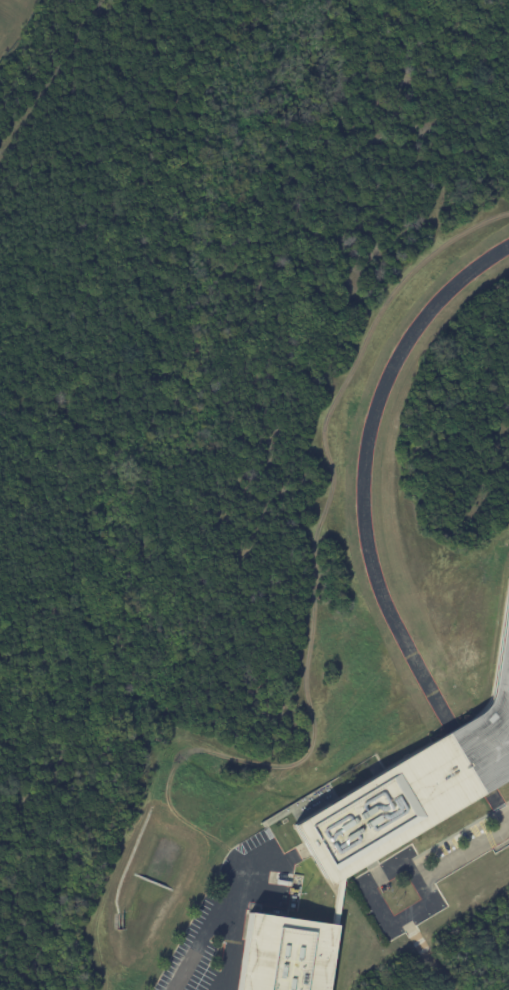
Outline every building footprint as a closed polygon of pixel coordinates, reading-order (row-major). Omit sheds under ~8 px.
[(488,704),(508,573),(508,774),(330,887),(292,828),(488,704)] [(237,989),(326,989),(335,925),(247,913),(237,989)]
